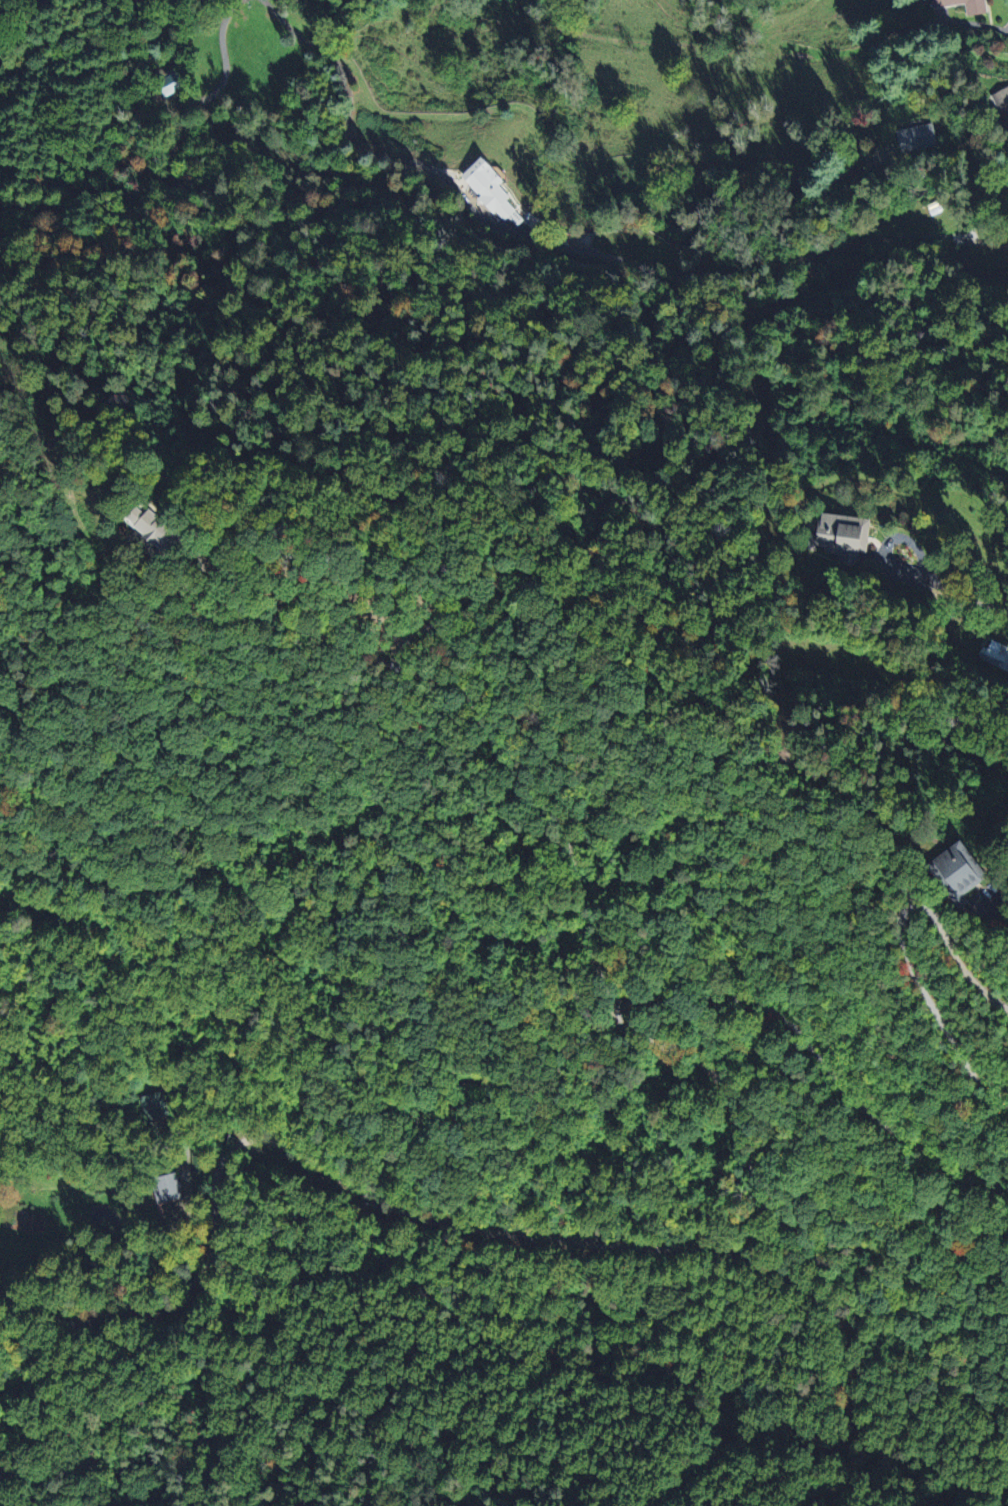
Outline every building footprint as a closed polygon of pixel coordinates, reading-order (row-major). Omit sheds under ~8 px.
[(964,16),(984,13),(982,0),(929,0),(930,8),(962,3),(964,16)] [(181,87),(173,72),(155,81),(163,97),(181,87)] [(1007,129),(1007,85),(989,95),(1007,129)] [(893,131),(898,154),(935,145),(929,122),(893,131)] [(501,181),(474,157),(456,178),(476,196),(474,199),(506,227),(517,215),(502,201),(506,196),(496,186),(501,181)] [(204,536),(172,509),(167,515),(158,507),(147,520),(188,555),(204,536)] [(866,517),(817,512),(814,533),(803,532),(802,549),(813,550),(813,549),(838,551),(837,564),(857,566),(858,551),(863,552),(866,517)] [(1000,649),(1002,644),(992,640),(988,648),(983,646),(978,659),(1007,671),(1007,652),(1000,649)] [(956,909),(965,901),(959,894),(983,875),(954,839),(921,865),(956,909)] [(166,1112),(159,1090),(139,1097),(146,1119),(166,1112)] [(160,1203),(182,1196),(174,1171),(152,1178),(160,1203)]
